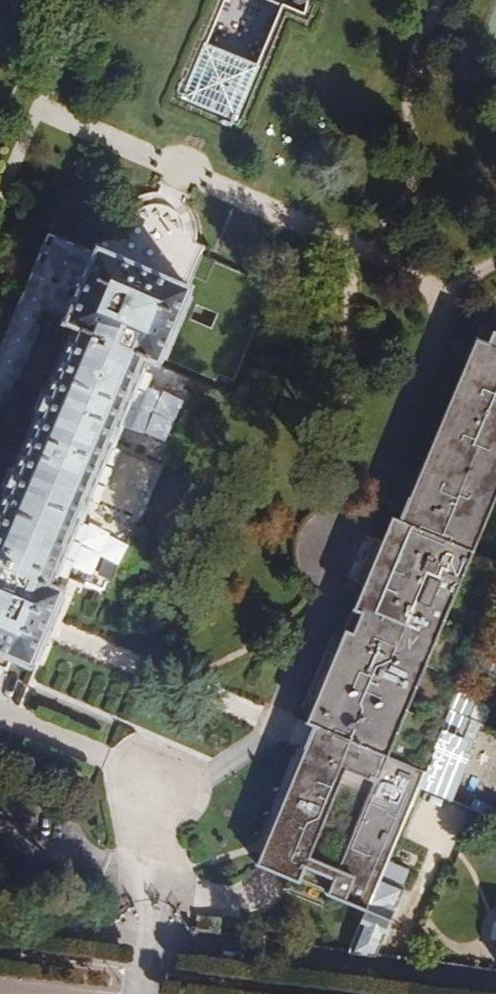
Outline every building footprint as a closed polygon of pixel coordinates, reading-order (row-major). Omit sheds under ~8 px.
[(485,36),(495,40),(495,6),(485,36)] [(179,98),(233,122),(259,65),(204,41),(179,98)] [(30,661),(63,585),(52,581),(79,516),(82,517),(90,497),(88,496),(108,447),(111,448),(121,427),(117,426),(147,357),(157,362),(190,286),(188,285),(205,245),(115,206),(98,246),(96,245),(64,321),(77,327),(47,395),(44,395),(35,415),(38,416),(17,466),(14,465),(6,485),(8,486),(0,505),(0,648),(30,661)] [(54,324),(51,250),(58,250),(58,234),(43,235),(19,302),(40,309),(37,317),(38,343),(11,419),(13,452),(52,342),(51,333),(54,324)] [(495,602),(495,560),(478,552),(495,508),(495,331),(487,327),(406,519),(399,516),(390,539),(372,582),(340,657),(322,699),(312,723),(319,726),(260,864),(367,910),(381,879),(419,786),(450,710),(461,686),(495,602)] [(372,582),(390,539),(381,535),(363,579),(372,582)] [(314,695),(322,699),(340,657),(332,653),(314,695)] [(44,709),(48,690),(30,686),(26,705),(44,709)] [(480,695),(461,686),(450,710),(470,719),(480,695)] [(419,786),(452,799),(470,757),(465,755),(470,744),(464,742),(473,721),(470,719),(450,710),(419,786)] [(405,888),(381,879),(367,910),(350,951),(377,955),(405,888)]
